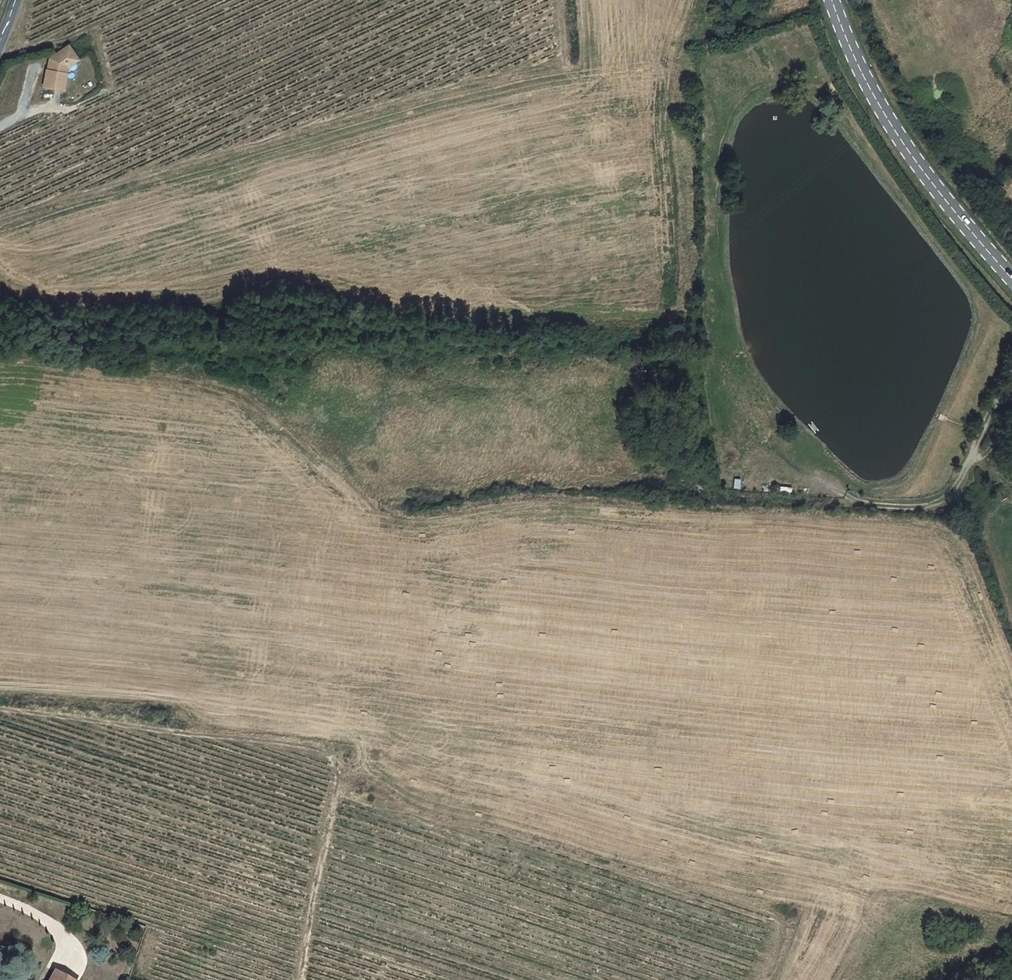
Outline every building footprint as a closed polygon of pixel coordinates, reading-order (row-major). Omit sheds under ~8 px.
[(44,87),(64,91),(68,67),(66,64),(76,56),(69,45),(50,58),(51,60),(49,70),(47,69),(44,87)] [(68,67),(79,60),(76,56),(66,64),(68,67)] [(56,971),(51,979),(72,979),(56,971)]
